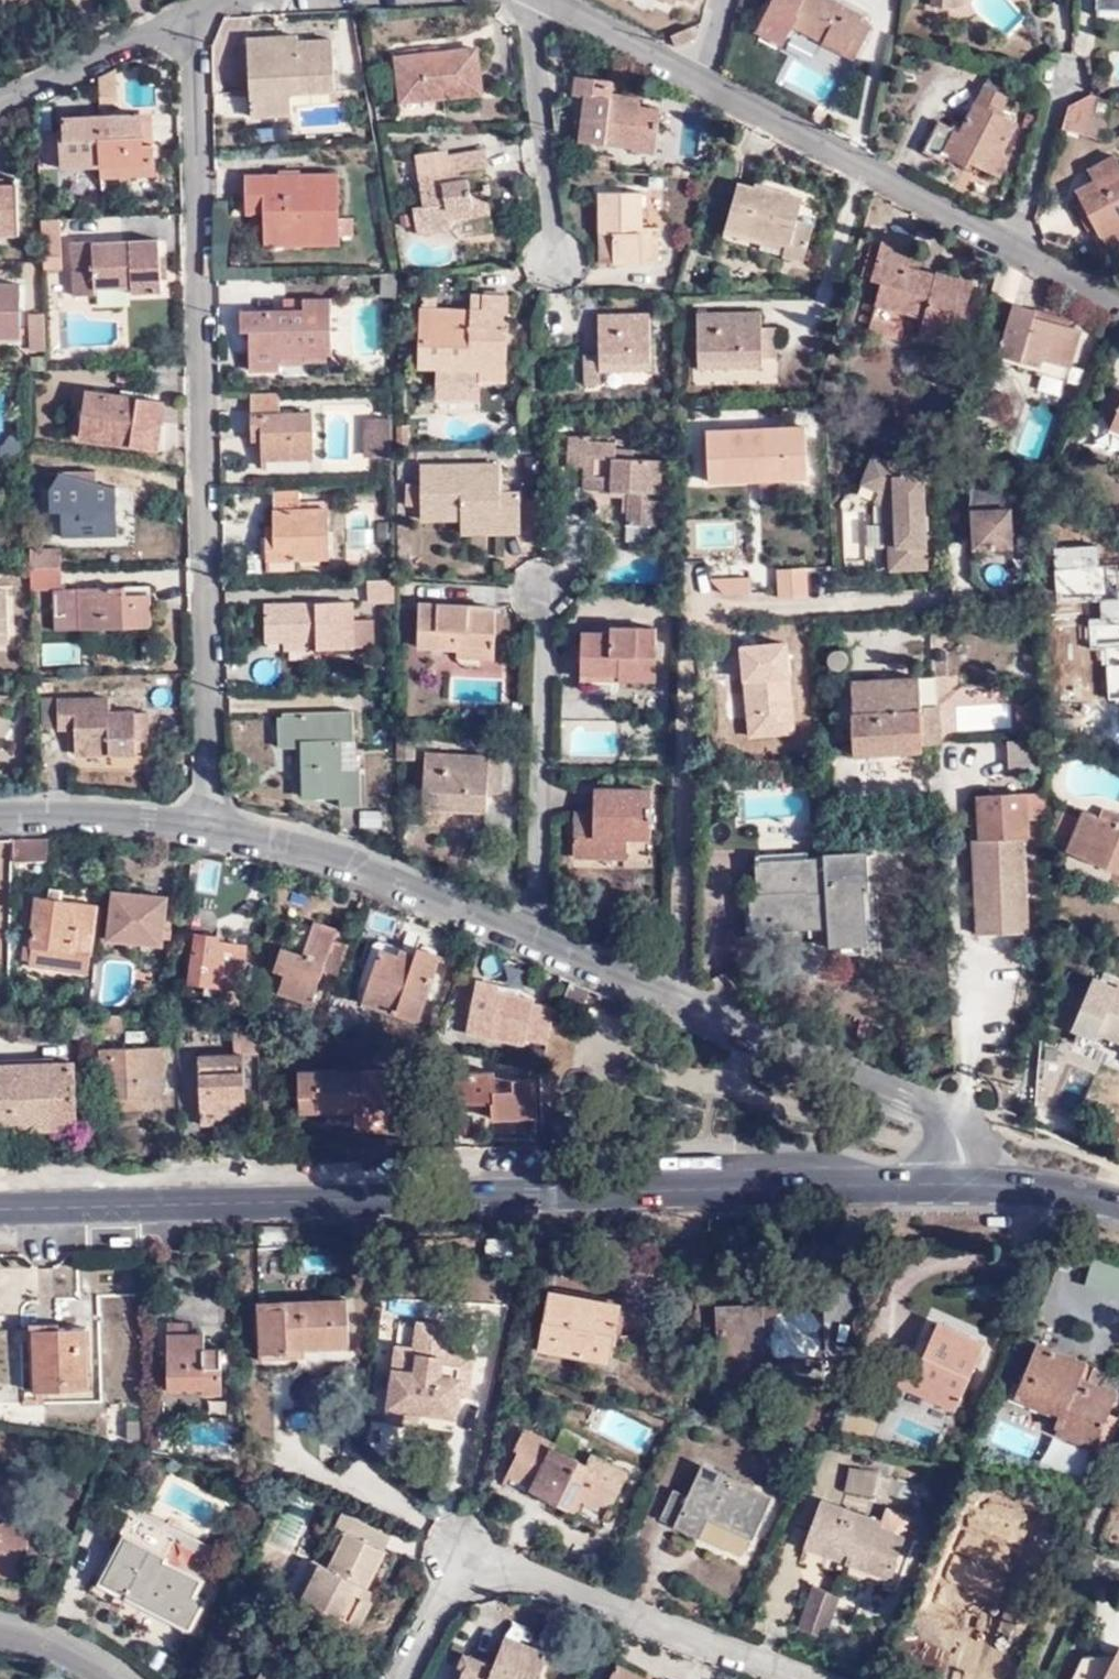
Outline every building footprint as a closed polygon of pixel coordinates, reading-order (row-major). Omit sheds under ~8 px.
[(754,28),(781,42),(792,21),(857,55),(871,27),(861,21),(863,16),(832,0),(769,0),(754,28)] [(1095,6),(1118,8),(1118,0),(1095,0),(1095,6)] [(695,25),(675,33),(680,45),(700,36),(695,25)] [(294,93),(337,91),(335,41),(301,43),(300,36),(249,38),(251,117),(294,115),(294,105),(294,93)] [(479,49),(400,58),(405,101),(484,93),(479,49)] [(1010,95),(986,81),(959,129),(935,119),(922,148),(942,160),(944,155),(965,166),(968,159),(991,171),(1018,121),(1000,112),(1010,95)] [(612,85),(577,82),(576,100),(585,100),(583,146),(627,149),(628,153),(651,154),(654,113),(636,111),(637,106),(611,103),(612,85)] [(338,104),(337,91),(294,93),(294,105),(338,104)] [(1069,104),(1062,128),(1081,135),(1088,115),(1094,96),(1086,93),(1069,104)] [(1088,115),(1081,135),(1097,139),(1103,120),(1088,115)] [(142,148),(142,117),(65,117),(66,139),(60,139),(62,170),(102,170),(103,180),(154,178),(154,148),(142,148)] [(153,117),(142,117),(142,148),(154,148),(153,117)] [(419,177),(448,172),(443,150),(415,155),(419,177)] [(488,151),(451,154),(452,172),(489,168),(488,151)] [(1098,165),(1102,175),(1091,181),(1076,188),(1082,200),(1083,204),(1090,200),(1097,217),(1092,220),(1093,222),(1103,244),(1118,236),(1118,164),(1115,156),(1098,165)] [(1102,175),(1098,165),(1086,171),(1091,181),(1102,175)] [(336,229),(337,241),(351,241),(350,222),(337,221),(336,172),(298,173),(298,181),(280,181),(280,174),(246,174),(246,193),(261,193),(261,212),(262,230),(336,229)] [(450,183),(448,172),(419,177),(424,205),(415,207),(419,234),(454,227),(454,219),(495,211),(491,190),(475,193),(473,179),(450,183)] [(19,233),(17,181),(0,182),(0,234),(19,233)] [(798,201),(750,186),(749,189),(733,184),(719,229),(780,248),(777,257),(797,263),(807,229),(791,224),(798,201)] [(261,193),(246,193),(246,211),(261,212),(261,193)] [(617,238),(616,265),(660,264),(659,228),(644,228),(643,194),(602,194),(603,238),(617,238)] [(1087,226),(1093,222),(1092,220),(1097,217),(1090,200),(1083,204),(1082,200),(1075,204),(1087,226)] [(497,220),(495,211),(454,219),(454,227),(497,220)] [(263,240),(337,241),(336,229),(262,230),(263,240)] [(921,240),(891,231),(884,255),(874,253),(867,275),(881,279),(876,300),(924,314),(920,333),(955,345),(970,281),(939,271),(939,275),(915,268),(921,240)] [(603,265),(616,265),(617,238),(603,238),(603,265)] [(90,242),(67,244),(68,301),(89,299),(89,291),(125,289),(125,297),(159,296),(157,242),(90,245),(90,242)] [(46,349),(43,258),(30,258),(32,349),(46,349)] [(397,298),(397,276),(380,276),(380,298),(397,298)] [(23,333),(20,279),(0,280),(0,333),(23,333)] [(328,298),(302,297),(302,309),(239,310),(239,334),(246,333),(247,371),(280,371),(280,354),(332,353),(328,298)] [(507,301),(483,300),(483,316),(433,317),(434,307),(419,306),(419,364),(439,365),(439,382),(506,381),(507,301)] [(1076,314),(1015,302),(1015,307),(1008,306),(1003,327),(1011,329),(1009,336),(1005,353),(1007,353),(1048,363),(1050,355),(1079,359),(1084,322),(1075,319),(1076,314)] [(761,310),(698,315),(701,371),(764,368),(764,359),(780,358),(777,327),(763,328),(761,310)] [(650,315),(599,318),(600,357),(586,358),(586,387),(602,387),(602,374),(653,371),(650,315)] [(1011,329),(1003,327),(1002,334),(1009,336),(1011,329)] [(1076,374),(1079,359),(1050,355),(1048,363),(1007,353),(1005,361),(1076,374)] [(34,370),(47,371),(46,354),(33,354),(34,370)] [(1117,384),(1106,408),(1117,412),(1112,425),(1118,429),(1118,384),(1117,384)] [(164,400),(91,389),(83,434),(158,447),(164,400)] [(260,431),(261,442),(261,458),(309,457),(309,412),(277,412),(277,392),(248,393),(248,431),(260,431)] [(367,456),(369,417),(361,417),(360,456),(367,456)] [(387,457),(388,419),(369,417),(367,456),(387,457)] [(248,442),(261,442),(260,431),(248,431),(248,442)] [(23,433),(12,435),(3,444),(5,454),(24,452),(23,433)] [(622,436),(570,436),(570,462),(591,462),(590,484),(632,483),(632,517),(665,518),(665,452),(639,452),(639,445),(622,445),(622,436)] [(893,522),(892,524),(895,570),(932,568),(928,477),(877,458),(865,484),(882,491),(898,496),(900,521),(893,522)] [(98,471),(72,471),(72,487),(49,487),(49,509),(63,510),(64,537),(118,535),(116,485),(99,486),(98,471)] [(495,493),(506,493),(506,472),(426,473),(426,524),(467,524),(467,529),(505,529),(505,538),(526,538),(526,500),(507,500),(495,500),(495,493)] [(1017,544),(1014,494),(980,480),(976,493),(980,509),(978,522),(979,547),(1017,544)] [(269,570),(296,570),(296,558),(329,558),(329,509),(319,509),(299,509),(299,498),(299,489),(274,490),(275,520),(275,533),(267,533),(267,558),(269,558),(269,570)] [(888,523),(892,524),(893,522),(900,521),(898,496),(882,491),(879,502),(889,506),(888,523)] [(299,509),(319,509),(319,498),(299,498),(299,509)] [(374,552),(370,506),(349,507),(352,554),(374,552)] [(267,533),(275,533),(275,520),(267,520),(267,533)] [(505,529),(467,529),(466,537),(505,538),(505,529)] [(33,567),(61,566),(61,547),(32,547),(33,567)] [(33,567),(33,588),(61,587),(61,566),(33,567)] [(394,603),(394,579),(368,579),(368,603),(394,603)] [(127,585),(81,586),(82,627),(152,625),(151,592),(128,593),(127,585)] [(8,639),(6,588),(0,588),(0,639),(8,639)] [(317,639),(317,650),(374,651),(374,625),(353,624),(352,604),(268,604),(268,639),(288,639),(317,639)] [(472,621),(472,613),(472,611),(421,610),(422,653),(461,655),(461,650),(499,651),(498,621),(472,621)] [(498,612),(472,613),(472,621),(498,621),(498,612)] [(662,631),(617,630),(617,636),(588,636),(587,687),(622,688),(625,686),(628,686),(630,682),(661,683),(662,631)] [(287,650),(317,650),(317,639),(288,639),(287,650)] [(461,650),(461,655),(461,662),(499,662),(499,651),(461,650)] [(924,678),(856,678),(859,752),(926,750),(926,744),(943,744),(942,707),(925,707),(924,678)] [(112,698),(60,697),(59,726),(78,726),(79,751),(144,753),(145,740),(155,741),(154,710),(112,709),(112,698)] [(956,731),(1013,731),(1013,700),(956,700),(956,731)] [(1032,708),(1021,708),(1021,728),(1032,728),(1032,708)] [(352,713),(279,712),(280,740),(300,741),(300,795),(335,796),(335,806),(358,805),(358,769),(341,768),(339,738),(352,738),(352,713)] [(430,756),(429,780),(429,797),(429,813),(493,814),(493,794),(510,794),(510,763),(494,762),(494,756),(430,756)] [(655,791),(598,789),(597,810),(580,811),(579,853),(631,855),(632,835),(653,835),(655,791)] [(993,926),(993,936),(1027,934),(1023,839),(1028,838),(1025,796),(976,797),(977,817),(970,818),(975,927),(993,926)] [(1104,809),(1101,818),(1084,812),(1068,851),(1118,872),(1118,815),(1104,809)] [(52,839),(13,839),(13,854),(52,854),(52,839)] [(864,851),(822,852),(822,855),(803,855),(804,865),(754,868),(757,922),(804,919),(805,928),(826,927),(827,940),(861,938),(858,886),(866,886),(864,851)] [(164,945),(165,937),(166,927),(170,897),(115,889),(110,937),(135,940),(163,944),(164,945)] [(96,902),(37,894),(33,926),(38,927),(34,964),(89,973),(96,902)] [(337,931),(316,923),(306,955),(287,949),(276,979),(282,981),(279,991),(314,1003),(337,931)] [(975,936),(993,936),(993,926),(975,927),(975,936)] [(166,927),(165,937),(173,938),(175,928),(166,927)] [(201,936),(197,956),(195,970),(193,985),(208,989),(206,999),(224,1002),(227,991),(239,994),(245,952),(218,946),(219,938),(201,936)] [(162,955),(163,944),(135,940),(133,951),(162,955)] [(412,961),(398,957),(381,951),(363,1000),(418,1021),(442,956),(418,947),(415,954),(412,961)] [(401,949),(398,957),(412,961),(415,954),(401,949)] [(195,970),(197,956),(191,954),(188,969),(195,970)] [(512,1037),(550,1046),(557,1012),(535,1007),(536,1002),(508,996),(507,1001),(498,999),(499,994),(500,986),(478,982),(468,1033),(511,1043),(512,1037)] [(594,992),(573,982),(565,1000),(586,1010),(594,992)] [(1100,982),(1081,1027),(1118,1043),(1118,990),(1100,982)] [(71,1049),(97,1049),(96,1030),(96,1011),(89,1011),(71,1009),(71,1049)] [(96,1011),(96,1030),(122,1031),(124,1013),(96,1011)] [(241,1051),(254,1051),(253,1023),(229,1021),(230,1052),(194,1053),(197,1112),(244,1110),(241,1051)] [(165,1049),(102,1050),(104,1077),(115,1077),(115,1095),(166,1095),(165,1049)] [(0,1067),(0,1122),(15,1122),(15,1133),(60,1131),(59,1121),(79,1119),(76,1064),(0,1067)] [(364,1109),(364,1115),(364,1121),(391,1120),(388,1071),(298,1074),(299,1101),(317,1101),(318,1116),(348,1115),(347,1109),(364,1109)] [(497,1072),(461,1074),(461,1102),(485,1102),(486,1107),(494,1107),(494,1116),(511,1117),(511,1134),(537,1133),(538,1081),(516,1082),(498,1077),(497,1072)] [(244,1121),(244,1110),(197,1112),(198,1122),(244,1121)] [(623,1308),(551,1297),(539,1348),(615,1359),(623,1308)] [(349,1298),(289,1299),(290,1305),(261,1305),(261,1348),(289,1348),(289,1340),(349,1339),(349,1298)] [(818,1307),(760,1311),(760,1323),(746,1323),(746,1312),(718,1314),(722,1356),(737,1355),(739,1375),(820,1369),(818,1307)] [(80,1324),(31,1327),(34,1392),(88,1390),(87,1354),(81,1353),(80,1324)] [(187,1352),(187,1336),(187,1324),(168,1324),(168,1388),(201,1388),(201,1394),(220,1393),(221,1348),(204,1346),(204,1352),(187,1352)] [(984,1349),(939,1328),(919,1369),(906,1364),(895,1387),(951,1411),(984,1349)] [(204,1336),(187,1336),(187,1352),(204,1352),(204,1346),(204,1336)] [(1081,1369),(1037,1352),(1015,1405),(1060,1424),(1054,1439),(1090,1453),(1111,1400),(1075,1386),(1081,1369)] [(467,1363),(448,1360),(445,1376),(396,1368),(388,1418),(414,1423),(415,1412),(462,1420),(469,1387),(462,1386),(467,1363)] [(143,1422),(132,1422),(132,1440),(143,1440),(143,1422)] [(587,1500),(612,1514),(633,1476),(595,1457),(591,1466),(557,1447),(559,1445),(527,1426),(515,1448),(523,1452),(509,1477),(579,1513),(587,1500)] [(704,1515),(749,1534),(768,1493),(703,1463),(688,1495),(673,1487),(662,1512),(697,1530),(704,1515)] [(887,1496),(890,1473),(850,1468),(847,1492),(887,1496)] [(851,1556),(892,1572),(906,1534),(882,1526),(884,1521),(824,1499),(805,1549),(847,1565),(851,1556)] [(605,1526),(612,1514),(587,1500),(579,1513),(605,1526)] [(949,1590),(962,1602),(1005,1552),(1009,1557),(1005,1562),(1016,1571),(1032,1551),(981,1508),(970,1523),(978,1530),(969,1542),(962,1538),(949,1553),(955,1559),(931,1590),(941,1600),(949,1590)] [(742,1550),(749,1534),(704,1515),(697,1530),(699,1530),(742,1550)] [(24,1576),(35,1525),(6,1518),(6,1521),(0,1520),(0,1572),(24,1576)] [(383,1558),(331,1535),(316,1575),(311,1572),(297,1607),(362,1635),(373,1609),(364,1605),(383,1558)] [(166,1561),(127,1541),(103,1590),(184,1633),(199,1606),(190,1601),(198,1585),(164,1567),(166,1561)] [(889,1580),(892,1572),(851,1556),(847,1565),(889,1580)] [(840,1575),(834,1592),(839,1594),(845,1577),(840,1575)] [(839,1594),(834,1592),(813,1585),(798,1627),(824,1636),(839,1594)] [(971,1610),(962,1602),(949,1590),(941,1600),(938,1603),(960,1623),(971,1610)] [(547,1659),(522,1646),(519,1653),(503,1646),(494,1667),(471,1656),(461,1678),(538,1678),(547,1659)] [(1085,1662),(1076,1678),(1118,1678),(1118,1659),(1085,1662)] [(619,1664),(611,1678),(645,1678),(619,1664)]
